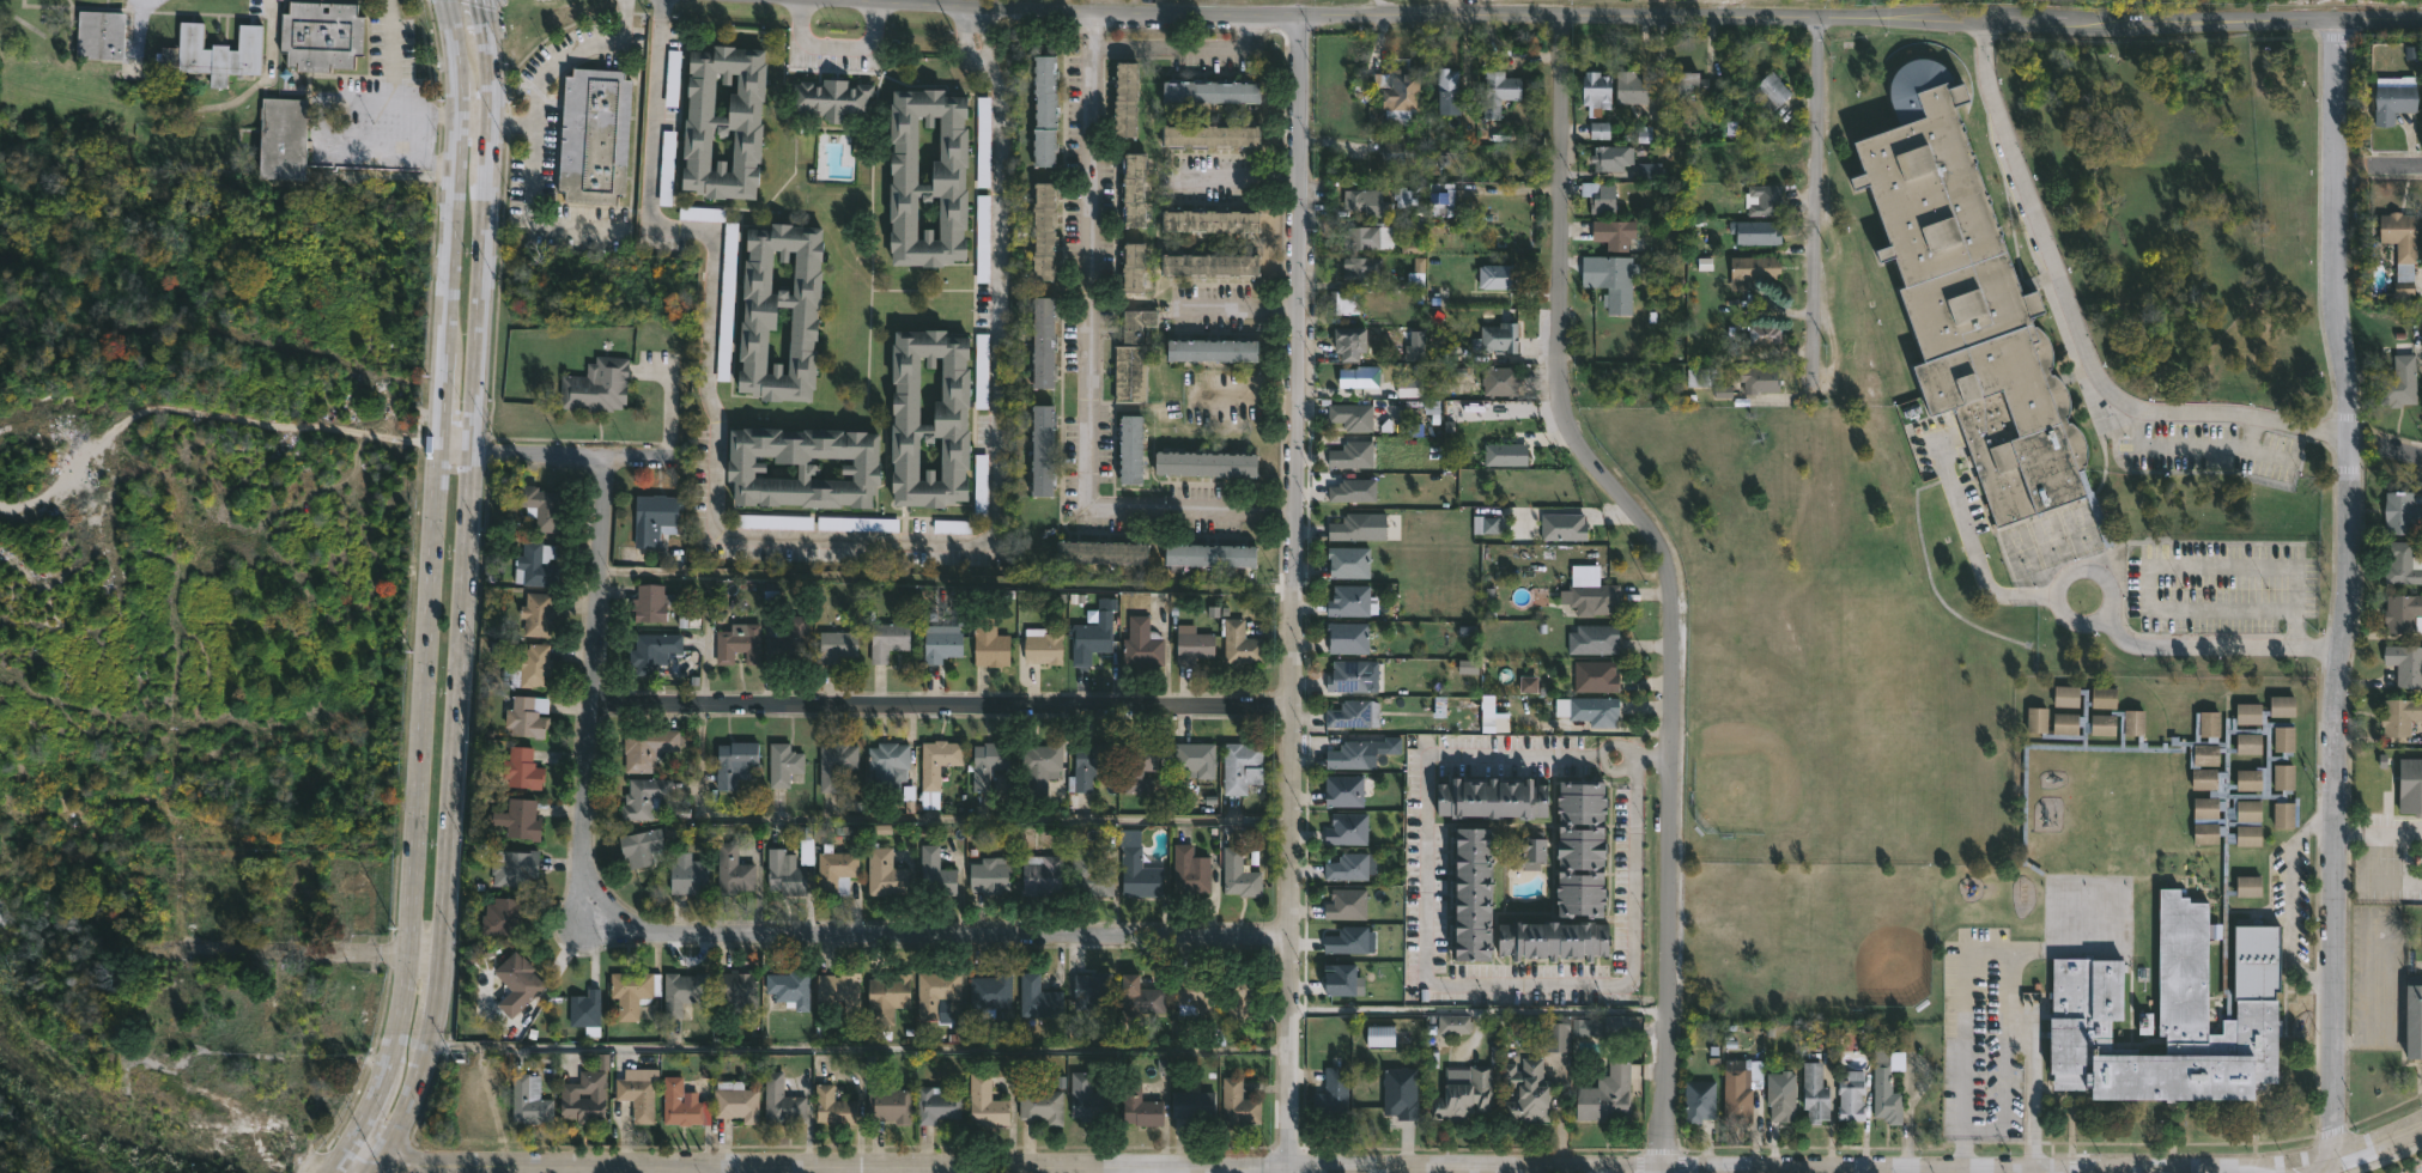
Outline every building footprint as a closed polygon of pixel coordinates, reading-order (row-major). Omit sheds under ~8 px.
[(357,4),(357,16),(364,16),(362,55),(354,55),(353,67),(330,66),(330,71),(297,69),(297,65),(286,65),(286,50),(280,50),(281,12),(289,12),(290,0),(357,4)] [(130,13),(128,38),(120,38),(119,59),(78,57),(80,10),(130,13)] [(206,22),(205,48),(212,49),(213,43),(230,44),(230,49),(239,50),(241,23),(265,24),(262,73),(229,72),(227,87),(210,86),(211,72),(177,69),(177,66),(162,65),(162,60),(157,60),(158,50),(162,51),(162,45),(180,47),(181,20),(206,22)] [(769,49),(769,62),(770,62),(767,99),(765,99),(764,122),(766,122),(764,163),(760,162),(760,165),(763,166),(761,186),(760,186),(759,197),(708,196),(708,193),(698,193),(698,188),(685,188),(686,166),(690,166),(690,157),(686,157),(688,117),(691,117),(692,74),(696,74),(696,71),(693,71),(694,49),(717,50),(718,44),(769,49)] [(1056,55),(1056,69),(1061,71),(1061,79),(1056,78),(1056,91),(1058,91),(1057,105),(1062,105),(1062,115),(1057,115),(1057,129),(1055,129),(1055,142),(1060,142),(1060,152),(1056,152),(1056,166),(1033,165),(1036,154),(1033,154),(1034,132),(1033,132),(1033,123),(1037,124),(1037,117),(1034,117),(1037,108),(1034,108),(1037,95),(1034,95),(1036,91),(1033,91),(1033,87),(1034,87),(1036,81),(1033,80),(1036,59),(1033,57),(1033,54),(1056,55)] [(1951,77),(1954,83),(1961,80),(1967,98),(1953,103),(1959,121),(1960,121),(1963,128),(1961,129),(1969,152),(1972,152),(1974,160),(1973,162),(1984,193),(1986,193),(1989,201),(1987,201),(1996,225),(1997,225),(2001,233),(1998,233),(2020,294),(2034,290),(2042,311),(2028,317),(2032,327),(2035,326),(2041,330),(2050,344),(2052,361),(2050,369),(2047,370),(2050,376),(2052,375),(2058,379),(2066,391),(2069,407),(2066,417),(2064,417),(2066,424),(2069,423),(2076,427),(2084,440),(2087,456),(2084,464),(2082,466),(2093,498),(2095,497),(2112,545),(2104,547),(2086,496),(1996,528),(1953,407),(1928,415),(1910,365),(1922,361),(1896,287),(1902,285),(1892,255),(1877,260),(1872,249),(1888,243),(1866,183),(1851,188),(1847,177),(1862,172),(1851,141),(1898,124),(1888,98),(1888,87),(1893,73),(1904,62),(1917,57),(1930,59),(1943,65),(1951,77)] [(1137,66),(1137,73),(1139,73),(1137,83),(1139,83),(1137,95),(1140,95),(1140,103),(1137,103),(1136,136),(1116,136),(1116,118),(1115,118),(1116,111),(1115,111),(1115,105),(1116,105),(1115,99),(1116,99),(1118,81),(1116,81),(1118,74),(1116,74),(1116,69),(1118,69),(1118,66),(1116,66),(1116,62),(1118,61),(1139,61),(1139,66),(1137,66)] [(627,69),(626,79),(636,79),(627,195),(620,195),(619,203),(566,200),(566,192),(559,192),(567,75),(575,75),(576,66),(627,69)] [(1421,68),(1419,109),(1412,109),(1410,124),(1385,123),(1386,109),(1382,109),(1382,90),(1372,90),(1373,72),(1388,73),(1388,67),(1421,68)] [(1449,67),(1449,69),(1457,69),(1457,90),(1459,90),(1459,114),(1447,114),(1447,117),(1443,117),(1443,114),(1435,114),(1437,67),(1449,67)] [(1787,109),(1777,118),(1750,90),(1771,69),(1792,92),(1780,102),(1787,109)] [(1519,78),(1519,99),(1500,98),(1499,118),(1482,118),(1482,108),(1480,108),(1481,97),(1483,97),(1483,71),(1504,71),(1504,77),(1519,78)] [(1598,71),(1598,75),(1609,75),(1609,107),(1600,107),(1600,116),(1588,116),(1588,105),(1580,105),(1582,75),(1584,75),(1584,71),(1598,71)] [(1634,71),(1634,75),(1646,75),(1646,93),(1632,93),(1632,105),(1615,105),(1616,71),(1634,71)] [(1696,71),(1696,75),(1708,75),(1707,92),(1664,97),(1664,79),(1677,80),(1677,71),(1696,71)] [(2412,75),(2416,79),(2416,113),(2394,111),(2394,126),(2374,124),(2375,77),(2399,77),(2403,75),(2412,75)] [(850,80),(850,86),(860,86),(860,83),(875,84),(875,96),(870,96),(869,114),(846,111),(846,120),(842,118),(842,123),(831,122),(831,118),(826,118),(826,115),(801,113),(801,110),(794,110),(795,83),(803,84),(803,80),(815,81),(814,84),(825,85),(825,78),(850,80)] [(1216,80),(1216,83),(1232,83),(1232,80),(1261,83),(1261,103),(1242,101),(1240,103),(1218,101),(1218,102),(1207,102),(1207,99),(1192,99),(1192,102),(1182,102),(1182,99),(1172,99),(1172,104),(1163,103),(1164,81),(1165,79),(1183,81),(1183,80),(1207,81),(1207,80),(1216,80)] [(949,93),(972,95),(972,116),(969,116),(969,126),(973,126),(972,165),(971,165),(970,188),(972,188),(972,227),(969,227),(969,237),(971,237),(971,259),(960,259),(960,263),(949,263),(949,266),(928,266),(928,263),(898,263),(898,251),(896,251),(897,220),(894,220),(896,182),(898,182),(898,172),(896,172),(896,151),(899,151),(899,141),(894,141),(896,102),(898,102),(898,89),(949,87),(949,93)] [(311,140),(310,150),(308,150),(305,181),(261,177),(262,132),(261,132),(262,105),(263,105),(263,97),(309,98),(308,140),(311,140)] [(979,189),(993,189),(993,98),(979,98),(979,189)] [(1192,123),(1192,126),(1218,123),(1218,126),(1231,126),(1231,124),(1256,126),(1256,124),(1261,124),(1261,150),(1246,150),(1246,146),(1234,146),(1234,150),(1218,150),(1218,145),(1208,145),(1208,148),(1192,148),(1192,145),(1163,144),(1163,126),(1165,123),(1168,123),(1168,126),(1182,126),(1182,123),(1192,123)] [(1610,125),(1592,125),(1592,140),(1610,140),(1610,125)] [(1402,160),(1384,162),(1383,142),(1406,141),(1404,130),(1414,130),(1414,151),(1406,152),(1407,160),(1402,160)] [(1632,158),(1632,169),(1623,168),(1623,172),(1594,172),(1594,163),(1589,163),(1589,154),(1592,154),(1592,145),(1632,146),(1632,158)] [(1145,152),(1145,157),(1142,157),(1142,177),(1145,177),(1145,184),(1141,184),(1141,196),(1143,196),(1143,201),(1146,201),(1146,226),(1122,226),(1122,220),(1124,220),(1124,206),(1121,202),(1121,196),(1123,196),(1123,182),(1121,182),(1121,177),(1123,177),(1123,172),(1124,172),(1124,157),(1122,157),(1122,153),(1145,152)] [(1054,182),(1054,201),(1056,201),(1054,211),(1058,212),(1057,226),(1054,226),(1054,230),(1056,230),(1055,235),(1060,235),(1058,250),(1055,249),(1055,280),(1033,279),(1034,260),(1032,260),(1032,255),(1034,255),(1034,250),(1036,235),(1033,235),(1033,231),(1032,231),(1033,211),(1032,211),(1032,206),(1033,206),(1033,201),(1036,201),(1036,187),(1033,187),(1033,183),(1036,182),(1054,182)] [(1461,182),(1459,215),(1434,215),(1434,202),(1432,202),(1433,182),(1461,182)] [(1598,182),(1598,184),(1614,184),(1614,212),(1589,213),(1589,201),(1591,200),(1591,196),(1579,196),(1579,182),(1598,182)] [(1779,188),(1779,215),(1747,215),(1747,207),(1749,207),(1749,203),(1756,203),(1756,196),(1748,196),(1747,184),(1779,186),(1779,188)] [(1360,189),(1360,190),(1379,192),(1379,202),(1386,202),(1386,215),(1371,215),(1371,208),(1366,208),(1366,211),(1342,209),(1342,189),(1360,189)] [(992,196),(979,196),(979,285),(992,285),(992,196)] [(1218,209),(1218,212),(1231,212),(1231,209),(1240,211),(1240,212),(1259,211),(1259,233),(1200,232),(1200,238),(1190,238),(1190,232),(1163,231),(1163,211),(1165,211),(1165,209),(1168,209),(1168,212),(1182,212),(1182,209),(1206,211),(1206,209),(1218,209)] [(2402,212),(2402,214),(2416,214),(2416,262),(2414,262),(2414,281),(2396,281),(2396,250),(2385,251),(2385,243),(2379,243),(2379,214),(2402,212)] [(1388,215),(1389,226),(1391,226),(1391,242),(1395,242),(1395,248),(1344,249),(1343,226),(1378,226),(1378,215),(1388,215)] [(1627,238),(1627,251),(1605,251),(1605,241),(1591,241),(1591,220),(1634,221),(1634,238),(1627,238)] [(1774,220),(1774,226),(1780,226),(1780,235),(1786,235),(1786,239),(1779,239),(1779,244),(1736,244),(1735,233),(1729,233),(1729,221),(1774,220)] [(826,225),(826,260),(825,260),(824,269),(826,269),(825,308),(821,308),(821,316),(822,316),(822,339),(818,339),(818,348),(821,348),(819,388),(817,388),(817,400),(765,399),(765,391),(742,390),(742,369),(746,369),(747,359),(743,359),(743,335),(745,335),(746,320),(747,320),(748,308),(751,308),(752,298),(747,298),(747,274),(753,274),(753,271),(748,271),(749,259),(753,259),(753,249),(751,249),(752,226),(775,227),(775,221),(826,225)] [(1449,253),(1467,253),(1467,231),(1449,231),(1449,253)] [(1142,243),(1145,244),(1143,250),(1142,250),(1142,263),(1146,263),(1146,268),(1142,268),(1142,272),(1140,272),(1140,287),(1142,287),(1142,292),(1122,292),(1122,272),(1121,272),(1121,267),(1122,267),(1123,262),(1123,248),(1122,248),(1122,244),(1123,243),(1142,243)] [(1259,254),(1259,257),(1263,257),(1264,275),(1258,275),(1258,279),(1243,279),(1243,274),(1232,274),(1232,279),(1218,278),(1218,274),(1208,273),(1208,279),(1192,279),(1192,273),(1180,273),(1180,279),(1172,278),(1172,274),(1163,273),(1164,253),(1168,253),(1168,255),(1183,255),(1183,253),(1207,255),(1207,254),(1255,256),(1255,254),(1259,254)] [(1631,256),(1631,263),(1638,263),(1638,274),(1631,274),(1632,315),(1607,315),(1607,306),(1602,306),(1602,294),(1607,294),(1607,287),(1591,287),(1591,273),(1595,273),(1595,256),(1631,256)] [(1775,256),(1775,259),(1779,257),(1779,273),(1778,273),(1778,276),(1774,276),(1774,278),(1746,279),(1746,290),(1730,290),(1729,257),(1775,256)] [(1379,281),(1379,284),(1341,282),(1342,257),(1380,257),(1379,281)] [(1513,266),(1512,290),(1476,287),(1477,267),(1481,267),(1481,265),(1513,266)] [(1359,292),(1358,315),(1322,314),(1322,302),(1328,302),(1329,291),(1359,292)] [(1055,297),(1055,309),(1052,309),(1052,316),(1055,316),(1054,335),(1058,335),(1057,350),(1054,350),(1054,365),(1058,365),(1057,381),(1055,381),(1054,388),(1031,387),(1031,382),(1033,382),(1033,363),(1031,363),(1031,352),(1033,352),(1032,322),(1033,322),(1033,303),(1032,303),(1032,298),(1033,298),(1033,297),(1055,297)] [(1159,310),(1159,327),(1145,326),(1143,345),(1125,345),(1127,310),(1159,310)] [(1516,322),(1516,353),(1504,353),(1504,348),(1492,350),(1492,353),(1480,353),(1480,350),(1473,350),(1473,338),(1480,338),(1480,326),(1495,326),(1495,322),(1504,322),(1504,327),(1506,327),(1506,322),(1516,322)] [(1774,324),(1774,327),(1779,327),(1779,333),(1783,333),(1783,336),(1779,336),(1779,341),(1777,341),(1777,345),(1748,345),(1748,329),(1746,329),(1746,326),(1774,324)] [(1362,352),(1362,360),(1346,360),(1346,353),(1340,352),(1340,327),(1371,328),(1371,352),(1362,352)] [(951,334),(951,336),(973,336),(973,358),(970,358),(970,367),(975,367),(975,407),(971,407),(971,415),(975,415),(975,421),(972,421),(972,430),(973,430),(973,468),(970,468),(970,478),(973,478),(973,500),(961,500),(961,504),(951,504),(951,508),(899,505),(899,492),(897,492),(898,462),(896,462),(896,424),(899,424),(899,414),(897,414),(897,393),(900,393),(900,383),(897,383),(897,342),(900,342),(900,330),(951,329),(951,334)] [(989,336),(979,336),(979,390),(989,390),(989,336)] [(1255,340),(1255,341),(1263,340),(1262,361),(1172,360),(1172,340),(1173,339),(1221,341),(1221,340),(1242,341),(1242,340),(1245,340),(1245,341),(1251,341),(1251,340),(1255,340)] [(1116,401),(1112,401),(1113,346),(1143,346),(1143,401),(1116,401)] [(2403,405),(2403,407),(2388,408),(2388,405),(2378,406),(2378,376),(2394,376),(2393,355),(2415,354),(2416,405),(2403,405)] [(631,363),(627,403),(624,403),(623,408),(603,407),(603,413),(560,407),(563,375),(588,377),(589,363),(597,364),(597,355),(631,358),(631,363)] [(1517,367),(1517,377),(1520,377),(1519,385),(1516,385),(1516,395),(1511,395),(1511,399),(1506,399),(1506,395),(1493,395),(1493,397),(1482,395),(1482,385),(1480,385),(1481,371),(1482,371),(1482,367),(1488,367),(1488,365),(1492,365),(1492,367),(1517,367)] [(1372,366),(1378,367),(1377,384),(1371,384),(1371,388),(1340,388),(1340,369),(1358,369),(1358,366),(1372,366)] [(1775,367),(1775,378),(1778,378),(1778,391),(1755,391),(1755,394),(1742,394),(1742,382),(1740,382),(1740,367),(1775,367)] [(1712,370),(1689,370),(1689,387),(1712,387),(1712,370)] [(1400,397),(1424,397),(1424,380),(1400,380),(1400,397)] [(1374,403),(1374,431),(1349,431),(1349,429),(1344,429),(1346,421),(1330,421),(1330,403),(1374,403)] [(1055,405),(1055,413),(1058,413),(1058,429),(1054,429),(1054,443),(1058,443),(1058,460),(1054,460),(1054,472),(1058,473),(1058,488),(1054,488),(1052,497),(1032,497),(1031,461),(1033,461),(1032,430),(1033,430),(1033,411),(1032,411),(1032,406),(1055,405)] [(1141,417),(1141,423),(1148,423),(1148,439),(1142,439),(1142,456),(1148,456),(1148,476),(1142,476),(1141,485),(1119,484),(1119,481),(1117,481),(1119,473),(1117,473),(1119,464),(1117,464),(1117,461),(1119,461),(1119,457),(1117,457),(1118,442),(1119,442),(1119,439),(1118,439),(1119,431),(1118,431),(1118,427),(1119,427),(1118,418),(1119,418),(1119,415),(1141,417)] [(785,429),(785,431),(848,430),(848,433),(850,433),(850,430),(870,431),(870,432),(879,433),(878,485),(874,485),(874,494),(870,494),(870,508),(851,508),(851,504),(845,504),(845,508),(796,506),(796,504),(773,504),(773,505),(736,504),(736,491),(733,491),(733,480),(728,480),(729,461),(732,461),(733,429),(785,429)] [(1374,468),(1331,467),(1331,449),(1344,450),(1344,443),(1348,443),(1348,440),(1376,440),(1374,468)] [(1170,451),(1170,452),(1176,451),(1176,454),(1183,454),(1183,451),(1186,451),(1186,454),(1194,452),(1194,454),(1209,452),(1209,455),(1216,455),(1216,452),(1220,452),(1220,455),(1237,454),(1237,455),(1254,454),(1256,458),(1258,458),(1258,472),(1255,472),(1255,476),(1254,476),(1252,478),(1246,478),(1246,479),(1239,479),(1239,476),(1206,476),(1206,475),(1197,476),(1197,474),(1195,474),(1195,476),(1179,476),(1179,474),(1167,474),(1167,475),(1164,475),(1164,473),(1161,473),(1161,475),(1153,473),(1153,452),(1170,451)] [(978,498),(989,498),(989,456),(978,456),(978,498)] [(1377,500),(1329,502),(1329,486),(1340,486),(1340,482),(1343,482),(1343,479),(1377,479),(1377,500)] [(536,485),(536,487),(540,487),(540,491),(560,491),(559,534),(538,533),(538,519),(528,518),(528,508),(520,508),(520,486),(536,485)] [(2385,492),(2421,493),(2421,527),(2412,527),(2412,534),(2385,533),(2385,492)] [(667,494),(667,497),(685,497),(685,510),(680,510),(680,524),(686,524),(686,534),(664,534),(664,531),(662,531),(662,547),(637,547),(637,496),(667,494)] [(1372,540),(1329,540),(1329,522),(1343,522),(1343,516),(1347,516),(1347,512),(1372,513),(1372,540)] [(557,549),(557,560),(551,559),(550,564),(559,565),(558,588),(523,586),(523,583),(515,583),(516,555),(523,555),(524,541),(544,542),(544,545),(558,546),(557,549)] [(1061,541),(1061,542),(1062,542),(1062,541),(1066,541),(1066,542),(1073,543),(1073,541),(1078,543),(1078,541),(1092,543),(1092,542),(1097,542),(1097,543),(1101,543),(1101,542),(1107,543),(1107,542),(1121,542),(1122,545),(1122,542),(1131,545),(1131,542),(1136,542),(1136,545),(1137,545),(1137,542),(1148,543),(1147,564),(1052,561),(1054,542),(1061,541)] [(2411,557),(2421,557),(2421,585),(2384,583),(2385,565),(2387,565),(2388,559),(2385,559),(2385,541),(2412,542),(2411,557)] [(1172,543),(1172,546),(1176,546),(1176,543),(1178,543),(1178,546),(1189,545),(1188,546),(1203,545),(1203,546),(1218,545),(1218,547),(1220,547),(1220,545),(1232,545),(1232,547),(1239,546),(1239,547),(1256,546),(1256,549),(1259,549),(1259,564),(1257,564),(1257,566),(1165,565),(1166,546),(1167,543),(1172,543)] [(1368,548),(1367,579),(1328,578),(1328,559),(1327,559),(1327,547),(1368,548)] [(664,584),(664,594),(676,594),(676,604),(667,604),(667,621),(642,620),(642,621),(635,621),(635,610),(632,610),(632,598),(637,598),(638,584),(664,584)] [(1368,585),(1368,596),(1373,596),(1373,603),(1368,603),(1368,616),(1328,615),(1328,614),(1325,614),(1325,600),(1331,600),(1333,584),(1368,585)] [(1616,602),(1615,615),(1574,616),(1574,607),(1567,607),(1568,584),(1617,585),(1617,602),(1616,602)] [(554,596),(553,618),(558,618),(558,634),(552,634),(552,638),(526,636),(527,619),(521,619),(522,604),(528,606),(528,592),(554,596)] [(2386,596),(2421,596),(2421,633),(2386,633),(2384,610),(2386,610),(2386,596)] [(809,615),(809,637),(813,637),(813,656),(808,656),(808,661),(770,661),(770,636),(775,636),(775,632),(789,632),(789,615),(809,615)] [(995,616),(995,636),(1008,634),(1008,665),(987,668),(987,665),(973,665),(972,616),(995,616)] [(1159,665),(1121,665),(1121,639),(1127,639),(1127,616),(1147,616),(1147,631),(1155,631),(1160,634),(1163,639),(1163,665),(1159,665)] [(911,624),(910,649),(890,648),(890,663),(872,663),(873,622),(893,624),(894,618),(909,619),(909,624),(911,624)] [(1110,619),(1110,624),(1112,624),(1112,650),(1092,650),(1092,664),(1074,664),(1074,624),(1098,624),(1098,619),(1110,619)] [(1243,622),(1243,639),(1263,639),(1263,663),(1222,663),(1224,619),(1243,619),(1243,622)] [(1370,624),(1368,654),(1329,652),(1329,634),(1327,634),(1327,622),(1370,624)] [(761,624),(761,665),(746,665),(746,652),(735,652),(735,665),(717,665),(717,631),(746,633),(746,631),(742,631),(742,625),(761,624)] [(1616,655),(1567,654),(1567,633),(1576,633),(1576,625),(1617,626),(1616,655)] [(960,632),(959,657),(945,656),(943,658),(940,658),(937,664),(922,663),(923,626),(957,627),(955,632),(960,632)] [(1194,626),(1194,633),(1214,633),(1214,657),(1195,657),(1195,667),(1176,667),(1177,633),(1179,633),(1179,626),(1194,626)] [(1030,662),(1026,662),(1026,628),(1046,628),(1046,633),(1060,633),(1060,662),(1030,662)] [(818,664),(818,632),(855,632),(855,656),(831,656),(831,664),(818,664)] [(682,650),(682,654),(670,654),(668,651),(668,663),(658,663),(658,673),(636,673),(636,665),(631,665),(631,649),(636,649),(636,634),(682,634),(682,650)] [(550,648),(550,658),(557,658),(557,674),(551,674),(551,683),(548,683),(548,687),(509,688),(509,685),(503,685),(503,664),(516,667),(516,656),(522,656),(522,649),(529,649),(529,644),(550,645),(550,648)] [(2384,645),(2421,647),(2421,687),(2396,686),(2397,665),(2384,664),(2384,645)] [(1370,692),(1327,692),(1327,674),(1334,675),(1334,661),(1370,662),(1370,692)] [(1614,671),(1614,675),(1617,675),(1617,693),(1573,693),(1573,661),(1614,662),(1614,671)] [(2087,689),(2087,701),(2090,701),(2090,688),(2116,689),(2116,710),(2090,709),(2090,706),(2087,706),(2087,723),(2090,723),(2090,716),(2110,716),(2110,711),(2144,711),(2143,735),(2149,735),(2150,700),(2168,701),(2166,747),(2169,747),(2169,737),(2174,737),(2174,701),(2193,701),(2192,737),(2191,737),(2191,742),(2193,742),(2195,713),(2199,712),(2220,712),(2220,737),(2217,737),(2217,742),(2223,742),(2224,718),(2229,718),(2228,729),(2230,729),(2230,718),(2235,718),(2235,704),(2260,705),(2260,711),(2269,711),(2270,697),(2294,697),(2294,718),(2265,716),(2265,723),(2292,723),(2292,728),(2294,728),(2294,753),(2292,753),(2292,756),(2287,756),(2287,761),(2270,761),(2269,795),(2281,795),(2281,791),(2272,791),(2274,766),(2294,766),(2294,791),(2292,791),(2292,795),(2286,795),(2286,804),(2294,804),(2294,828),(2272,828),(2274,803),(2275,803),(2275,800),(2236,798),(2236,803),(2260,804),(2260,822),(2259,822),(2259,827),(2260,827),(2260,847),(2234,847),(2234,844),(2227,844),(2227,864),(2236,864),(2236,851),(2260,851),(2259,870),(2227,869),(2226,892),(2235,892),(2236,877),(2262,877),(2260,898),(2235,898),(2235,895),(2227,895),(2224,992),(2233,993),(2234,928),(2252,928),(2252,920),(2262,920),(2260,928),(2280,928),(2278,993),(2274,993),(2274,1002),(2277,1002),(2277,1021),(2281,1021),(2280,1038),(2277,1038),(2276,1084),(2264,1084),(2264,1090),(2253,1090),(2253,1104),(2089,1101),(2090,1092),(2051,1090),(2052,1076),(2047,1076),(2052,960),(2083,961),(2084,955),(2092,956),(2092,961),(2121,962),(2121,966),(2126,966),(2126,973),(2123,973),(2121,1022),(2111,1022),(2110,1050),(2136,1051),(2136,1057),(2165,1058),(2165,1038),(2156,1038),(2160,889),(2179,891),(2179,899),(2189,899),(2187,905),(2209,905),(2205,1035),(2221,1037),(2222,1021),(2224,1021),(2226,998),(2220,998),(2223,856),(2217,856),(2216,870),(2193,869),(2195,851),(2222,851),(2222,837),(2218,835),(2218,845),(2192,845),(2193,823),(2217,825),(2217,827),(2223,827),(2223,812),(2217,812),(2217,820),(2192,819),(2193,798),(2208,798),(2208,791),(2193,791),(2193,768),(2189,768),(2190,746),(2185,746),(2184,753),(2028,748),(2025,861),(2044,873),(2041,877),(2020,863),(2022,743),(2081,746),(2082,740),(2040,739),(2040,734),(2026,733),(2027,707),(2047,709),(2046,734),(2052,734),(2052,713),(2077,715),(2077,717),(2082,717),(2082,694),(2078,694),(2077,709),(2053,707),(2053,687),(2078,687),(2078,689),(2087,689)] [(551,699),(550,713),(540,712),(539,717),(547,718),(546,739),(511,736),(512,728),(506,728),(508,709),(514,710),(515,695),(551,699)] [(1617,699),(1617,705),(1622,705),(1622,712),(1617,712),(1615,728),(1589,728),(1589,722),(1567,721),(1567,698),(1617,699)] [(1370,727),(1328,725),(1328,710),(1341,710),(1341,700),(1370,700),(1370,727)] [(2384,700),(2421,700),(2421,721),(2411,721),(2411,736),(2382,736),(2382,727),(2381,727),(2381,715),(2384,715),(2384,700)] [(657,728),(657,730),(680,730),(680,736),(691,736),(691,746),(681,746),(680,752),(657,752),(656,773),(626,773),(625,729),(657,728)] [(947,740),(947,742),(963,742),(963,765),(940,765),(940,809),(921,809),(922,742),(947,740)] [(1371,770),(1327,768),(1327,750),(1341,750),(1341,744),(1346,744),(1346,741),(1371,742),(1371,770)] [(760,743),(759,768),(753,768),(753,780),(739,780),(737,790),(718,790),(720,744),(732,746),(732,742),(760,743)] [(850,742),(850,746),(860,746),(860,772),(840,772),(840,792),(821,792),(821,746),(832,746),(832,742),(850,742)] [(911,746),(910,770),(905,777),(896,778),(896,790),(875,790),(875,770),(869,768),(869,747),(879,747),(879,742),(900,742),(900,744),(911,746)] [(1001,742),(1001,747),(1008,747),(1008,770),(993,770),(993,777),(988,777),(988,790),(971,790),(972,746),(985,746),(985,742),(1001,742)] [(790,743),(790,752),(805,753),(805,777),(799,777),(799,772),(790,772),(790,788),(770,788),(770,743),(790,743)] [(1064,743),(1063,771),(1057,771),(1057,778),(1046,777),(1046,785),(1026,785),(1026,772),(1020,772),(1020,747),(1027,747),(1027,746),(1049,746),(1049,743),(1064,743)] [(1213,744),(1213,779),(1195,779),(1195,777),(1189,777),(1189,770),(1172,770),(1173,743),(1213,744)] [(1243,743),(1243,746),(1261,746),(1261,784),(1254,784),(1254,791),(1249,791),(1249,796),(1221,795),(1222,743),(1243,743)] [(1097,771),(1097,777),(1089,777),(1089,792),(1073,792),(1073,744),(1110,746),(1109,768),(1105,768),(1105,771),(1097,771)] [(1143,744),(1143,747),(1160,747),(1160,771),(1145,771),(1146,778),(1153,778),(1154,794),(1125,794),(1125,744),(1143,744)] [(533,759),(533,762),(536,762),(535,767),(546,767),(544,790),(527,790),(527,786),(509,786),(509,778),(502,778),(503,759),(510,759),(511,746),(534,747),(533,759)] [(2399,759),(2421,759),(2421,818),(2414,818),(2415,814),(2398,814),(2399,759)] [(1364,807),(1325,807),(1325,776),(1364,777),(1364,807)] [(662,798),(662,810),(652,810),(652,819),(623,819),(623,804),(630,804),(630,803),(626,803),(626,794),(631,794),(631,778),(673,779),(673,797),(662,797),(662,798)] [(1542,779),(1542,786),(1558,785),(1558,818),(1550,818),(1550,819),(1546,819),(1546,821),(1512,818),(1512,820),(1492,820),(1492,818),(1476,818),(1476,821),(1461,821),(1461,818),(1446,818),(1447,784),(1461,784),(1461,779),(1470,779),(1470,782),(1498,783),(1498,779),(1506,779),(1506,783),(1532,783),(1532,779),(1542,779)] [(1610,783),(1610,796),(1611,796),(1609,841),(1611,841),(1609,887),(1611,887),(1610,906),(1609,906),(1608,919),(1564,918),(1564,906),(1561,906),(1561,886),(1564,886),(1565,861),(1561,861),(1561,841),(1564,841),(1565,816),(1562,816),(1562,795),(1565,795),(1565,783),(1610,783)] [(538,802),(536,820),(539,820),(539,816),(544,816),(542,843),(532,841),(532,838),(508,837),(509,827),(494,825),(496,812),(509,813),(510,798),(538,800),(538,802)] [(1368,815),(1368,845),(1325,845),(1327,828),(1334,828),(1334,825),(1333,825),(1333,814),(1368,815)] [(662,849),(664,859),(654,862),(654,864),(631,869),(627,856),(623,857),(619,837),(661,827),(666,847),(662,849)] [(1139,845),(1140,846),(1140,862),(1160,862),(1160,900),(1118,900),(1119,847),(1117,847),(1117,829),(1139,831),(1139,845)] [(1494,964),(1455,964),(1457,829),(1495,829),(1494,964)] [(1538,863),(1538,870),(1522,870),(1522,864),(1516,864),(1516,837),(1544,837),(1544,862),(1538,863)] [(737,843),(736,864),(755,864),(755,891),(734,891),(734,895),(718,895),(718,843),(737,843)] [(880,843),(880,847),(894,847),(893,869),(910,869),(910,897),(869,895),(870,847),(873,847),(873,843),(880,843)] [(833,844),(833,853),(860,853),(860,877),(850,877),(850,895),(819,895),(819,853),(824,853),(824,844),(833,844)] [(959,870),(958,898),(922,897),(922,845),(941,845),(941,870),(959,870)] [(1191,845),(1191,857),(1209,857),(1209,894),(1171,893),(1172,845),(1191,845)] [(1242,846),(1242,871),(1261,871),(1259,898),(1238,898),(1238,895),(1221,895),(1222,846),(1242,846)] [(148,849),(148,859),(169,859),(169,849),(148,849)] [(796,855),(796,868),(808,868),(807,895),(781,895),(781,891),(769,891),(769,849),(788,849),(788,855),(796,855)] [(540,851),(538,879),(532,877),(530,887),(493,885),(494,874),(492,874),(491,850),(530,852),(530,850),(540,851)] [(1112,873),(1112,898),(1068,897),(1069,851),(1091,852),(1091,871),(1112,873)] [(1371,880),(1327,880),(1327,863),(1341,863),(1341,856),(1344,856),(1344,852),(1371,853),(1371,880)] [(1012,864),(1010,897),(966,895),(967,864),(981,864),(981,856),(1004,856),(1004,864),(1012,864)] [(1060,898),(1020,898),(1020,856),(1064,857),(1064,870),(1060,870),(1060,898)] [(673,894),(670,894),(672,863),(682,863),(682,861),(709,861),(709,894),(673,894)] [(159,868),(149,868),(149,883),(159,883),(159,868)] [(527,900),(526,914),(522,914),(522,925),(526,925),(524,938),(482,935),(484,914),(488,916),(488,906),(496,906),(497,897),(527,900)] [(1597,922),(1597,925),(1611,925),(1611,958),(1601,956),(1601,964),(1591,962),(1591,955),(1585,955),(1585,961),(1561,960),(1561,956),(1559,956),(1559,964),(1550,964),(1550,956),(1549,956),(1549,961),(1525,960),(1525,956),(1523,956),(1523,964),(1514,964),(1514,955),(1511,955),(1511,956),(1500,955),(1501,924),(1514,924),(1514,920),(1530,922),(1530,925),(1547,925),(1547,922),(1566,922),(1566,925),(1583,925),(1583,922),(1597,922)] [(516,949),(535,966),(533,968),(547,984),(512,1017),(498,1003),(512,989),(494,971),(516,949)] [(755,971),(754,1010),(736,1009),(736,1002),(714,1002),(715,973),(729,974),(729,971),(755,971)] [(812,971),(811,1010),(796,1010),(796,1001),(776,999),(776,992),(767,992),(767,973),(790,973),(790,971),(812,971)] [(638,996),(638,1020),(618,1020),(618,997),(611,997),(611,972),(654,972),(654,996),(638,996)] [(710,972),(710,1005),(696,1005),(696,1001),(682,1001),(682,1016),(666,1016),(666,972),(680,972),(680,974),(697,974),(697,972),(710,972)] [(861,972),(861,1007),(818,1008),(817,974),(836,974),(836,977),(840,977),(840,972),(861,972)] [(940,1019),(919,1019),(919,972),(961,972),(961,999),(951,999),(951,1004),(940,1004),(940,1019)] [(1013,972),(1012,1007),(996,1007),(996,1017),(983,1016),(983,1007),(971,1007),(972,976),(997,977),(997,972),(1013,972)] [(1039,977),(1039,992),(1064,991),(1064,1017),(1020,1017),(1020,972),(1039,972),(1039,977)] [(1245,1023),(1224,1023),(1224,972),(1254,972),(1254,1009),(1245,1009),(1245,1023)] [(894,1025),(867,1025),(866,978),(888,978),(888,973),(909,973),(909,1007),(894,1007),(894,1025)] [(1109,973),(1110,1013),(1098,1013),(1098,1007),(1073,1007),(1073,976),(1109,973)] [(1137,977),(1137,987),(1172,987),(1172,1013),(1122,1011),(1121,973),(1139,974),(1137,977)] [(2406,976),(2421,976),(2421,1060),(2405,1060),(2406,976)] [(1189,977),(1189,980),(1220,980),(1220,1025),(1197,1025),(1197,1013),(1177,1013),(1177,977),(1189,977)] [(601,991),(600,1026),(570,1026),(570,995),(589,996),(589,987),(601,987),(601,991)] [(1468,1016),(1468,1022),(1471,1022),(1471,1029),(1468,1029),(1468,1034),(1437,1034),(1437,1016),(1468,1016)] [(1394,1046),(1366,1046),(1366,1026),(1394,1026),(1394,1046)] [(1890,1071),(1890,1093),(1901,1093),(1901,1125),(1886,1125),(1886,1122),(1881,1122),(1881,1118),(1872,1118),(1872,1049),(1890,1050),(1890,1071)] [(1543,1058),(1543,1080),(1549,1080),(1549,1087),(1552,1087),(1550,1120),(1504,1118),(1504,1100),(1518,1101),(1518,1086),(1503,1086),(1504,1063),(1518,1063),(1518,1070),(1524,1070),(1524,1058),(1543,1058)] [(1737,1124),(1723,1124),(1724,1060),(1761,1060),(1760,1089),(1752,1088),(1750,1124),(1737,1124)] [(607,1070),(606,1119),(593,1119),(593,1124),(577,1123),(578,1117),(562,1117),(563,1082),(581,1082),(581,1063),(596,1063),(596,1069),(607,1070)] [(1629,1064),(1628,1123),(1574,1120),(1576,1088),(1596,1088),(1596,1076),(1608,1077),(1608,1063),(1629,1064)] [(1821,1076),(1821,1088),(1831,1088),(1831,1100),(1828,1099),(1828,1120),(1820,1120),(1820,1125),(1807,1125),(1807,1111),(1802,1111),(1802,1063),(1821,1063),(1821,1076)] [(1410,1066),(1410,1068),(1420,1068),(1420,1119),(1400,1118),(1400,1114),(1386,1114),(1386,1084),(1385,1084),(1386,1066),(1410,1066)] [(1491,1066),(1491,1113),(1477,1113),(1477,1104),(1475,1102),(1475,1113),(1471,1113),(1471,1122),(1428,1122),(1428,1099),(1441,1099),(1444,1068),(1491,1066)] [(1350,1068),(1350,1128),(1322,1126),(1322,1120),(1310,1120),(1311,1092),(1327,1092),(1327,1075),(1316,1075),(1316,1069),(1350,1068)] [(658,1071),(658,1083),(655,1082),(654,1124),(633,1124),(633,1100),(615,1099),(617,1077),(625,1078),(625,1069),(658,1070),(658,1071)] [(782,1076),(781,1098),(805,1098),(805,1123),(763,1123),(764,1071),(782,1072),(782,1076)] [(1863,1072),(1864,1095),(1860,1095),(1859,1102),(1864,1102),(1863,1122),(1851,1122),(1850,1124),(1845,1124),(1845,1122),(1837,1122),(1838,1095),(1837,1095),(1837,1080),(1838,1080),(1838,1071),(1863,1072)] [(530,1072),(530,1075),(541,1075),(541,1098),(554,1098),(554,1120),(541,1120),(541,1123),(512,1120),(512,1072),(530,1072)] [(989,1089),(989,1099),(1007,1099),(1007,1125),(967,1124),(969,1072),(989,1072),(989,1089)] [(1089,1072),(1089,1094),(1106,1094),(1106,1123),(1068,1122),(1069,1072),(1089,1072)] [(681,1095),(681,1100),(705,1100),(705,1123),(663,1123),(663,1075),(684,1075),(684,1095),(681,1095)] [(1795,1081),(1795,1112),(1791,1112),(1791,1124),(1770,1122),(1770,1106),(1766,1106),(1766,1075),(1795,1075),(1795,1081)] [(1164,1100),(1164,1125),(1123,1122),(1125,1077),(1143,1077),(1143,1099),(1164,1100)] [(1240,1080),(1240,1100),(1259,1100),(1259,1125),(1238,1125),(1238,1131),(1221,1131),(1221,1078),(1240,1078),(1240,1080)] [(745,1080),(745,1088),(759,1088),(759,1124),(743,1123),(743,1117),(715,1117),(715,1088),(717,1088),(717,1080),(745,1080)] [(1048,1081),(1048,1092),(1066,1090),(1066,1125),(1048,1126),(1048,1120),(1033,1120),(1033,1117),(1021,1118),(1020,1082),(1048,1081)] [(1713,1116),(1713,1119),(1699,1119),(1699,1124),(1682,1124),(1683,1082),(1714,1082),(1713,1116)] [(832,1087),(832,1101),(856,1101),(855,1125),(813,1125),(813,1084),(832,1086),(832,1087)] [(946,1087),(946,1093),(959,1093),(960,1119),(937,1119),(937,1123),(917,1123),(916,1086),(946,1087)] [(909,1090),(908,1124),(893,1124),(893,1120),(869,1122),(869,1120),(866,1120),(867,1089),(909,1090)] [(1213,1094),(1212,1128),(1171,1125),(1172,1092),(1213,1094)]
